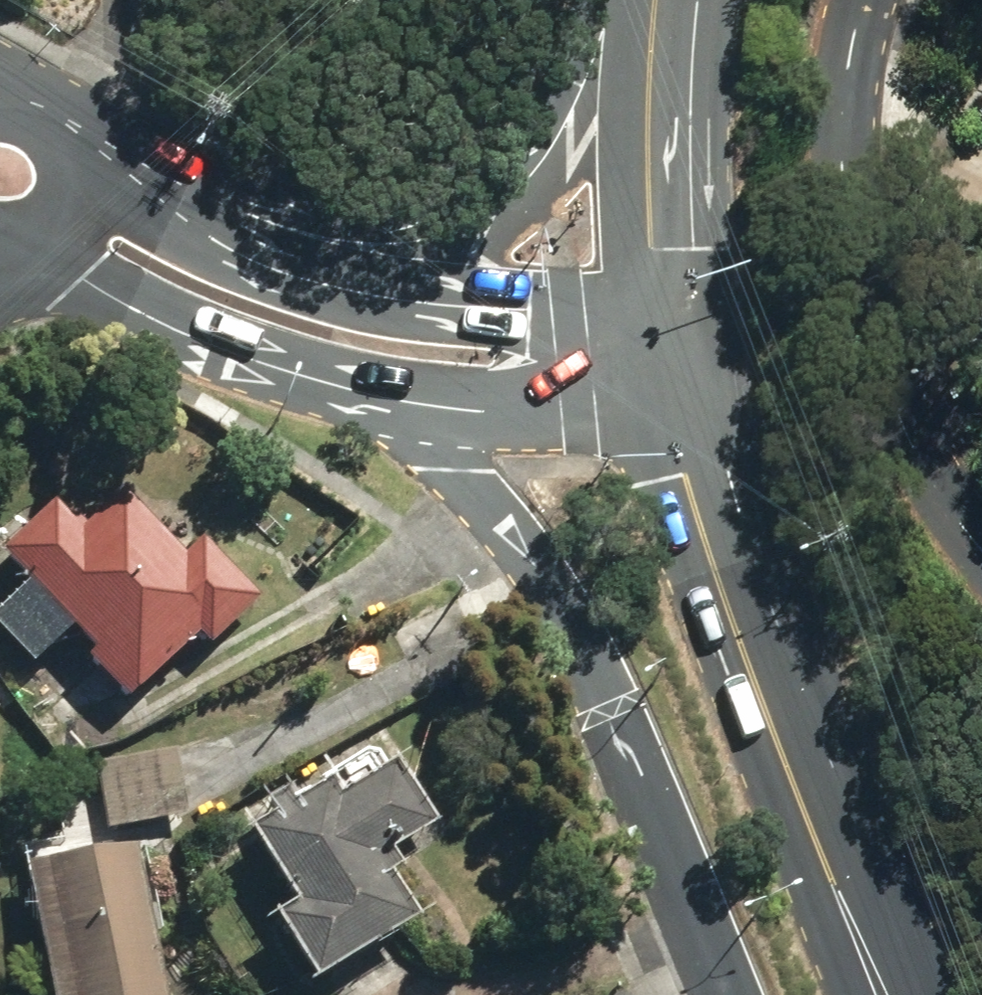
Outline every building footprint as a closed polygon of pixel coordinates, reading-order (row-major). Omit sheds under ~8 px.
[(119,699),(191,633),(203,645),(257,595),(200,534),(180,553),(118,485),(77,523),(51,496),(0,543),(0,557),(89,653),(82,659),(119,699)] [(93,766),(105,828),(183,813),(171,751),(93,766)] [(268,818),(245,832),(288,904),(268,915),(271,920),(308,982),(411,919),(382,873),(395,864),(387,851),(433,823),(395,759),(333,796),(325,783),(288,806),(279,791),(258,804),(268,818)] [(10,816),(0,803),(0,824),(10,816)] [(46,994),(158,994),(133,843),(25,861),(46,994)]
